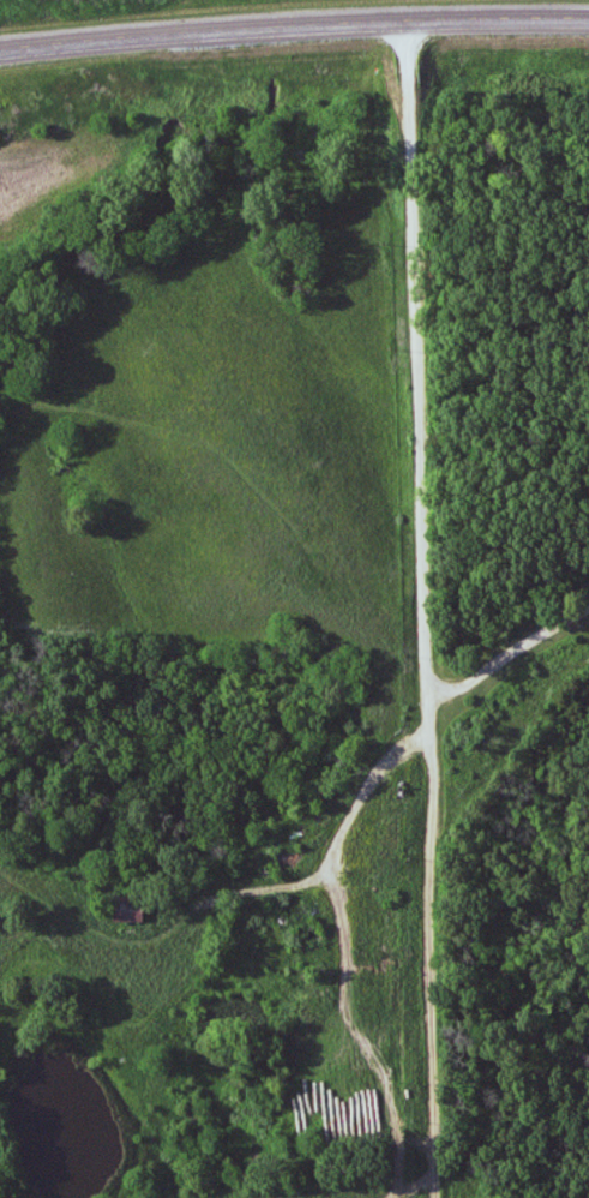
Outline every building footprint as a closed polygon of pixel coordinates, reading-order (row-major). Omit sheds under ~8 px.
[(147,907),(118,906),(117,922),(147,923),(147,907)]
